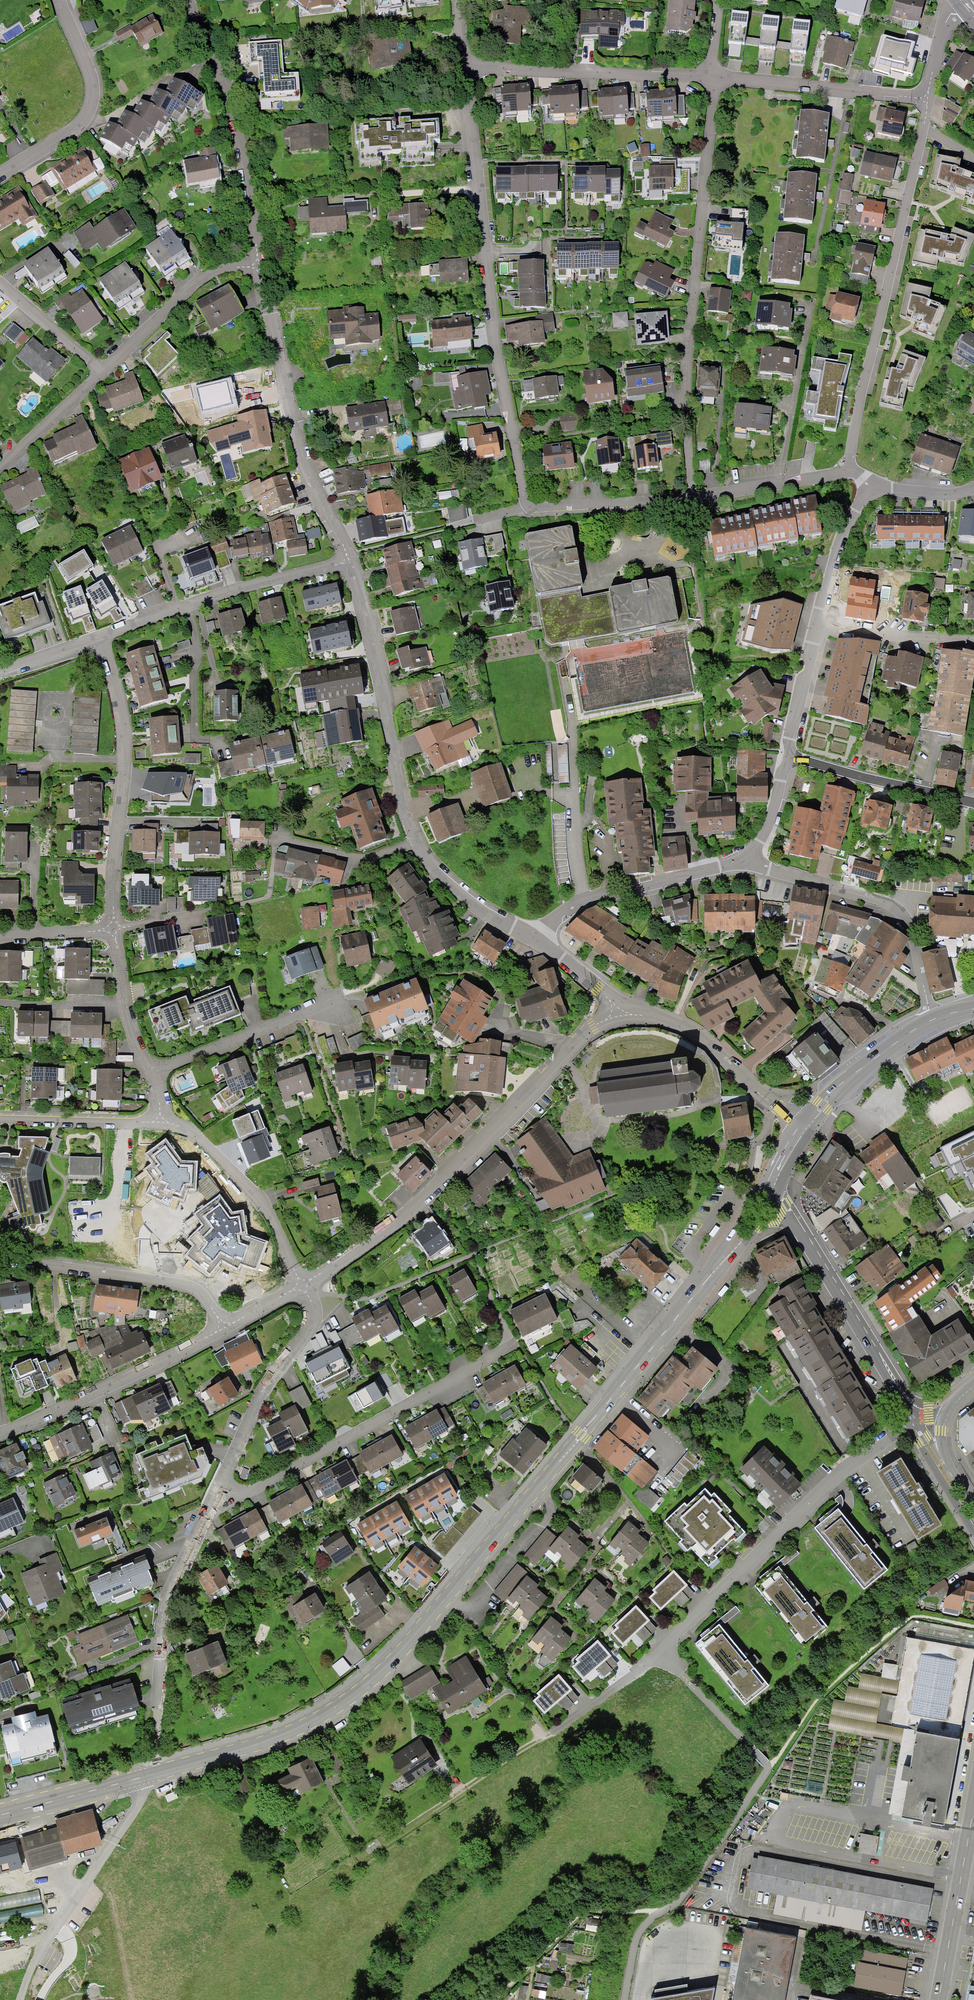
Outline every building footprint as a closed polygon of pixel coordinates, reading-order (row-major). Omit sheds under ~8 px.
[(311,14),(341,10),(349,0),(294,0),(311,14)] [(669,33),(695,36),(699,0),(673,0),(669,33)] [(838,14),(850,17),(848,25),(864,30),(873,0),(842,0),(838,14)] [(918,0),(898,0),(893,17),(907,20),(904,29),(921,34),(929,3),(918,0)] [(508,15),(495,16),(495,31),(490,31),(490,47),(524,47),(524,28),(534,28),(534,10),(508,10),(508,15)] [(630,14),(583,12),(582,38),(623,40),(623,29),(629,29),(630,14)] [(745,50),(750,17),(732,14),(728,48),(745,50)] [(123,43),(137,35),(145,48),(167,35),(156,16),(120,37),(123,43)] [(780,20),(763,17),(758,53),(776,55),(780,20)] [(811,24),(794,21),(789,56),(806,58),(811,24)] [(857,45),(829,38),(823,64),(850,71),(857,45)] [(414,41),(371,44),(373,71),(366,72),(368,95),(394,93),(393,73),(416,71),(414,41)] [(284,42),(239,46),(241,68),(261,66),(264,104),(304,101),(302,76),(287,77),(284,42)] [(745,51),(728,49),(726,61),(743,63),(745,51)] [(775,56),(758,54),(757,62),(774,64),(775,56)] [(806,60),(789,57),(788,65),(805,67),(806,60)] [(960,57),(948,77),(965,87),(973,72),(973,65),(960,57)] [(178,77),(170,93),(192,105),(199,109),(208,93),(178,77)] [(532,87),(504,89),(506,116),(534,115),(532,87)] [(162,89),(154,105),(175,116),(183,121),(192,105),(170,93),(162,89)] [(583,90),(543,93),(544,108),(551,108),(552,118),(585,116),(583,90)] [(631,91),(592,95),(593,110),(601,109),(602,122),(633,119),(633,111),(638,110),(636,94),(631,95),(631,91)] [(675,92),(640,96),(642,111),(647,110),(649,123),(689,118),(686,99),(676,100),(675,92)] [(145,100),(137,116),(158,127),(166,132),(175,116),(154,105),(145,100)] [(960,110),(942,101),(941,122),(949,127),(956,116),(960,110)] [(904,143),(909,118),(900,117),(901,113),(879,108),(876,123),(881,124),(878,138),(904,143)] [(129,111),(120,127),(142,139),(150,143),(158,127),(137,116),(129,111)] [(835,119),(805,116),(804,126),(799,125),(799,132),(803,133),(802,143),(795,142),(794,151),(800,152),(799,162),(831,165),(832,151),(836,151),(837,142),(833,142),(835,119)] [(443,121),(357,125),(359,168),(383,167),(383,158),(404,157),(405,170),(439,168),(437,144),(444,144),(443,121)] [(113,123),(104,139),(134,154),(142,139),(120,127),(113,123)] [(329,125),(284,128),(285,140),(292,140),(293,155),(330,152),(329,125)] [(87,147),(53,167),(67,190),(101,170),(87,147)] [(192,184),(223,179),(218,147),(202,149),(204,159),(188,162),(192,184)] [(937,153),(929,187),(964,200),(961,209),(973,214),(973,174),(959,168),(961,159),(937,153)] [(900,161),(868,154),(863,176),(896,183),(900,161)] [(652,163),(633,163),(633,172),(647,172),(647,195),(692,195),(692,171),(679,171),(679,161),(661,161),(661,170),(652,170),(652,163)] [(562,169),(497,169),(498,204),(505,204),(505,194),(519,194),(519,202),(537,202),(536,194),(549,194),(549,202),(563,202),(562,169)] [(610,169),(576,169),(576,200),(584,200),(584,195),(600,195),(600,200),(608,200),(608,197),(616,197),(616,204),(625,204),(625,172),(610,172),(610,169)] [(854,177),(845,175),(844,183),(842,182),(836,212),(847,215),(849,204),(852,205),(855,194),(852,193),(854,177)] [(821,179),(793,176),(792,186),(786,186),(786,193),(789,193),(788,202),(784,202),(784,212),(787,212),(786,223),(818,226),(820,203),(824,203),(825,194),(820,194),(821,179)] [(49,180),(34,189),(44,205),(59,196),(49,180)] [(23,218),(28,225),(43,215),(23,185),(0,200),(0,233),(23,218)] [(310,209),(299,209),(300,222),(313,222),(313,235),(349,234),(349,214),(369,213),(369,203),(355,203),(355,198),(345,198),(345,209),(329,209),(329,199),(310,199),(310,209)] [(891,206),(869,200),(866,213),(858,212),(856,222),(863,223),(864,233),(882,237),(891,206)] [(388,207),(390,226),(404,225),(404,229),(414,234),(436,232),(434,207),(411,208),(411,205),(388,207)] [(128,209),(97,229),(93,222),(76,233),(88,251),(103,242),(108,250),(141,229),(128,209)] [(750,212),(733,211),(733,222),(717,221),(715,246),(747,248),(750,212)] [(678,224),(658,212),(649,228),(643,224),(639,232),(672,250),(680,236),(673,232),(678,224)] [(920,229),(912,264),(937,269),(939,261),(964,266),(973,241),(973,234),(954,226),(950,235),(920,229)] [(171,229),(158,238),(176,263),(188,254),(171,229)] [(809,238),(779,236),(779,245),(775,245),(774,254),(778,255),(778,264),(773,264),(772,273),(776,273),(775,283),(806,285),(808,262),(813,263),(813,255),(808,254),(809,238)] [(162,272),(176,263),(158,238),(145,247),(162,272)] [(880,250),(859,245),(850,283),(872,288),(880,250)] [(624,246),(560,246),(560,272),(624,272),(624,246)] [(29,269),(44,291),(70,273),(55,251),(29,269)] [(70,252),(65,256),(77,269),(81,265),(70,252)] [(442,265),(430,266),(431,278),(442,277),(443,287),(474,284),(472,260),(442,262),(442,265)] [(675,268),(659,260),(651,277),(636,274),(635,288),(648,290),(672,301),(680,285),(670,281),(675,268)] [(125,261),(112,270),(132,300),(145,291),(125,261)] [(546,262),(519,263),(519,277),(521,277),(521,293),(523,293),(523,310),(551,309),(551,292),(549,292),(548,278),(547,278),(546,262)] [(132,300),(112,270),(99,279),(119,309),(132,300)] [(932,288),(907,282),(899,317),(916,322),(912,332),(934,341),(947,307),(929,298),(932,288)] [(213,333),(215,338),(249,321),(234,289),(199,306),(208,324),(213,333)] [(88,292),(77,300),(72,293),(58,302),(64,309),(67,306),(82,327),(102,312),(88,292)] [(735,293),(713,292),(711,315),(733,316),(735,293)] [(866,302),(841,295),(833,324),(845,327),(846,324),(859,327),(866,302)] [(793,307),(763,305),(761,329),(796,332),(797,313),(793,312),(793,307)] [(381,308),(327,312),(330,344),(347,343),(347,349),(384,347),(381,308)] [(666,310),(635,313),(638,345),(670,342),(666,310)] [(627,311),(612,312),(614,328),(629,326),(627,311)] [(423,315),(401,317),(402,325),(424,323),(423,315)] [(452,321),(433,323),(435,352),(448,351),(447,344),(476,342),(474,320),(469,321),(469,315),(451,317),(452,321)] [(553,316),(541,317),(542,324),(507,328),(509,344),(520,343),(521,349),(549,346),(547,334),(555,333),(553,316)] [(6,332),(17,342),(27,332),(15,322),(6,332)] [(213,333),(208,324),(196,330),(200,339),(213,333)] [(174,338),(169,333),(149,351),(153,355),(147,361),(161,376),(181,358),(168,344),(174,338)] [(973,367),(973,341),(966,335),(954,354),(973,367)] [(36,337),(20,357),(51,382),(69,360),(55,348),(52,350),(36,337)] [(888,367),(879,406),(902,412),(907,391),(913,392),(926,358),(904,350),(895,368),(888,367)] [(798,354),(765,351),(762,380),(776,381),(777,376),(800,378),(802,360),(798,360),(798,354)] [(844,366),(817,361),(815,372),(825,374),(822,394),(811,392),(808,408),(818,410),(817,419),(845,424),(850,390),(848,389),(853,360),(845,359),(844,366)] [(456,372),(434,374),(436,387),(455,385),(457,411),(490,408),(490,400),(495,397),(492,369),(481,370),(481,363),(455,365),(456,372)] [(660,363),(642,366),(646,394),(664,392),(660,363)] [(642,366),(624,368),(628,396),(646,394),(642,366)] [(725,372),(707,370),(704,401),(723,403),(725,372)] [(146,404),(135,372),(125,375),(128,381),(107,389),(109,395),(101,395),(102,414),(116,413),(116,414),(146,404)] [(605,373),(588,375),(592,407),(619,404),(619,387),(605,373)] [(561,379),(525,383),(526,394),(537,393),(538,403),(564,400),(561,379)] [(224,386),(200,391),(202,400),(204,413),(228,408),(224,386)] [(202,400),(200,391),(189,393),(191,402),(202,400)] [(402,398),(385,400),(387,416),(404,413),(402,398)] [(385,400),(346,407),(350,432),(389,425),(387,416),(385,400)] [(773,411),(741,408),(739,432),(775,436),(777,415),(773,415),(773,411)] [(276,449),(269,412),(237,418),(242,445),(229,447),(231,458),(276,449)] [(99,450),(85,416),(75,420),(79,428),(55,437),(57,440),(46,444),(54,465),(79,455),(80,458),(99,450)] [(578,417),(562,419),(564,435),(580,433),(578,417)] [(483,428),(469,431),(471,445),(478,443),(482,464),(504,459),(500,439),(486,441),(483,428)] [(671,434),(626,441),(628,452),(636,451),(639,471),(661,468),(659,449),(673,447),(671,434)] [(956,448),(918,435),(907,466),(946,479),(956,448)] [(191,438),(164,447),(173,473),(200,464),(191,438)] [(622,441),(597,445),(601,472),(626,468),(622,441)] [(576,444),(544,449),(548,474),(580,470),(576,444)] [(167,484),(154,450),(123,462),(135,495),(167,484)] [(712,461),(696,461),(695,475),(711,475),(712,461)] [(390,462),(363,466),(365,473),(370,472),(371,476),(392,472),(390,462)] [(357,465),(333,469),(337,494),(360,490),(360,488),(366,487),(363,470),(357,471),(357,465)] [(49,497),(37,468),(28,471),(30,475),(2,487),(14,516),(33,508),(31,504),(49,497)] [(266,518),(300,507),(289,477),(264,486),(262,480),(242,488),(248,508),(265,502),(268,511),(264,512),(266,518)] [(400,488),(366,494),(370,516),(370,517),(384,514),(404,511),(400,488)] [(752,514),(713,520),(720,562),(762,555),(761,547),(806,540),(805,534),(834,529),(828,492),(793,498),(794,504),(750,511),(752,514)] [(883,516),(873,516),(874,543),(880,543),(880,550),(890,550),(890,543),(904,543),(904,550),(916,550),(916,543),(929,543),(929,550),(943,550),(943,516),(937,516),(937,510),(883,510),(883,516)] [(960,512),(957,537),(973,539),(973,513),(960,512)] [(370,516),(356,519),(360,541),(406,532),(403,517),(385,521),(384,514),(370,517),(370,516)] [(36,517),(16,525),(21,537),(41,529),(36,517)] [(296,520),(271,524),(274,545),(299,541),(296,520)] [(135,528),(119,535),(131,562),(147,555),(135,528)] [(541,601),(583,593),(590,592),(578,528),(529,538),(541,601)] [(482,537),(483,537),(486,557),(503,553),(503,551),(502,548),(505,548),(502,533),(482,537)] [(119,535),(103,542),(115,570),(131,562),(119,535)] [(247,541),(234,543),(237,562),(252,560),(252,557),(265,555),(263,537),(262,535),(247,537),(247,541)] [(275,561),(272,536),(263,537),(265,555),(267,562),(275,561)] [(483,537),(458,542),(464,570),(488,565),(486,557),(483,537)] [(204,546),(207,553),(214,571),(231,567),(226,552),(230,551),(226,539),(204,546)] [(411,541),(382,549),(387,567),(414,559),(416,559),(411,541)] [(308,542),(288,544),(290,559),(310,556),(308,542)] [(93,565),(84,549),(58,564),(68,581),(77,575),(77,577),(88,570),(87,569),(93,565)] [(207,553),(181,562),(188,584),(215,575),(214,571),(207,553)] [(418,577),(414,559),(387,567),(386,567),(394,596),(424,587),(421,576),(418,577)] [(961,563),(953,561),(950,571),(958,573),(961,563)] [(876,581),(851,577),(845,618),(875,623),(879,596),(874,596),(876,581)] [(149,578),(132,585),(139,601),(156,594),(149,578)] [(114,598),(102,579),(85,589),(96,607),(101,615),(109,610),(109,611),(117,607),(116,606),(117,605),(113,599),(114,598)] [(944,582),(934,581),(933,593),(943,594),(944,582)] [(686,629),(677,582),(614,595),(622,639),(686,629)] [(513,584),(489,590),(496,620),(521,613),(513,584)] [(88,606),(81,585),(62,592),(69,611),(70,611),(73,619),(82,616),(82,618),(90,615),(89,614),(90,613),(88,606)] [(343,585),(312,591),(317,612),(334,608),(335,613),(348,610),(343,585)] [(0,606),(0,612),(2,618),(0,619),(0,627),(7,647),(57,629),(48,601),(43,602),(40,592),(0,606)] [(622,639),(614,595),(584,600),(583,593),(541,601),(549,645),(556,652),(564,650),(568,649),(622,639)] [(965,595),(963,619),(973,620),(973,596),(965,595)] [(750,606),(741,648),(771,660),(793,657),(805,607),(783,597),(750,606)] [(922,602),(903,598),(898,621),(919,626),(922,617),(926,617),(928,610),(920,609),(922,602)] [(286,599),(260,605),(266,626),(291,620),(286,599)] [(123,618),(117,607),(109,611),(116,623),(123,618)] [(416,608),(393,615),(400,638),(422,632),(416,608)] [(245,612),(220,618),(221,622),(224,635),(226,639),(251,633),(245,612)] [(91,615),(90,615),(82,618),(87,632),(96,629),(91,615)] [(224,635),(221,622),(208,625),(211,638),(224,635)] [(339,627),(314,634),(319,655),(344,649),(339,627)] [(581,717),(698,695),(686,629),(622,639),(568,649),(581,717)] [(880,640),(838,638),(825,695),(829,696),(869,706),(880,640)] [(190,642),(179,646),(181,653),(192,649),(190,642)] [(412,648),(400,652),(407,675),(432,667),(427,650),(414,654),(412,648)] [(157,650),(129,658),(133,675),(162,667),(157,650)] [(938,652),(931,693),(967,699),(973,657),(973,655),(957,653),(957,655),(938,652)] [(892,660),(884,658),(878,682),(884,683),(882,690),(893,693),(894,687),(915,692),(922,661),(893,654),(892,660)] [(162,667),(133,675),(138,692),(167,684),(162,667)] [(354,669),(299,677),(303,707),(331,703),(333,717),(361,713),(354,669)] [(766,672),(733,692),(755,729),(772,719),(782,721),(790,690),(775,686),(766,672)] [(444,678),(409,689),(412,701),(417,699),(422,714),(442,708),(443,713),(454,710),(444,678)] [(167,684),(138,692),(143,709),(172,701),(167,684)] [(244,693),(217,694),(217,723),(245,723),(244,693)] [(38,696),(12,694),(8,754),(34,756),(38,696)] [(103,696),(76,695),(73,755),(100,756),(103,696)] [(961,740),(967,701),(933,695),(931,708),(929,708),(924,734),(961,740)] [(866,724),(869,706),(829,696),(823,714),(866,724)] [(366,744),(361,713),(333,717),(325,718),(328,733),(331,750),(366,744)] [(182,721),(152,723),(154,741),(183,739),(182,721)] [(449,722),(418,735),(426,754),(430,752),(440,774),(459,765),(462,771),(480,763),(476,754),(469,757),(463,743),(479,736),(472,721),(453,730),(449,722)] [(882,728),(870,724),(868,731),(866,731),(858,759),(906,772),(915,738),(905,735),(903,742),(880,735),(882,728)] [(774,730),(765,728),(761,743),(770,745),(774,730)] [(331,750),(328,733),(316,736),(319,753),(331,750)] [(299,736),(266,742),(271,768),(304,761),(299,736)] [(183,739),(154,741),(155,759),(184,757),(183,739)] [(266,742),(233,748),(235,760),(238,774),(271,768),(266,742)] [(568,746),(558,747),(561,783),(570,782),(568,746)] [(939,749),(932,786),(953,790),(960,753),(939,749)] [(767,755),(742,755),(742,806),(773,806),(773,777),(767,777),(767,755)] [(204,756),(189,756),(188,766),(204,766),(204,756)] [(714,759),(678,760),(680,796),(688,795),(690,824),(702,823),(702,837),(741,836),(740,799),(716,800),(714,759)] [(238,774),(235,760),(217,764),(220,781),(240,777),(238,774)] [(505,766),(473,776),(484,812),(516,802),(505,766)] [(40,781),(16,781),(16,768),(0,768),(0,785),(9,785),(9,808),(40,808),(40,781)] [(149,777),(145,777),(141,810),(168,813),(171,781),(167,780),(168,771),(150,770),(149,777)] [(646,780),(607,785),(613,830),(619,829),(622,855),(627,855),(630,880),(657,876),(655,861),(661,861),(654,809),(650,810),(646,780)] [(107,785),(76,784),(75,804),(106,805),(107,785)] [(855,791),(826,784),(819,812),(797,806),(789,838),(792,838),(788,853),(818,860),(822,845),(840,850),(843,837),(845,838),(850,818),(848,818),(851,805),(853,806),(856,793),(854,793),(855,791)] [(292,791),(282,792),(284,806),(293,806),(292,791)] [(393,844),(376,791),(345,801),(348,811),(338,814),(344,833),(354,829),(362,854),(393,844)] [(890,809),(866,803),(864,811),(860,811),(855,830),(863,832),(865,829),(882,834),(883,831),(888,830),(890,824),(886,820),(890,809)] [(932,812),(897,803),(894,817),(906,820),(903,832),(926,838),(932,812)] [(106,805),(75,804),(74,823),(105,825),(106,805)] [(461,807),(431,817),(442,847),(472,836),(461,807)] [(268,840),(269,823),(233,821),(233,840),(268,840)] [(202,833),(215,833),(215,825),(202,826),(202,833)] [(30,827),(5,827),(5,862),(5,864),(19,865),(29,865),(30,827)] [(160,832),(136,832),(136,855),(160,855),(160,832)] [(190,857),(190,833),(177,833),(176,857),(190,857)] [(202,833),(190,833),(190,857),(222,857),(222,834),(215,833),(202,833)] [(106,836),(75,835),(74,855),(105,856),(106,836)] [(689,839),(664,841),(666,871),(692,869),(689,839)] [(323,858),(291,849),(288,857),(277,854),(273,871),(316,883),(318,876),(323,859),(323,858)] [(333,888),(343,891),(350,867),(323,859),(318,876),(335,881),(333,888)] [(850,873),(877,881),(881,867),(872,865),(855,859),(850,873)] [(881,867),(883,861),(874,859),(872,865),(881,867)] [(423,888),(403,862),(383,877),(404,903),(422,889),(423,888)] [(19,874),(19,865),(5,864),(4,873),(19,874)] [(98,907),(98,879),(81,879),(81,865),(62,865),(62,880),(67,880),(68,900),(79,900),(79,907),(98,907)] [(935,869),(935,885),(965,886),(965,870),(935,869)] [(264,873),(245,874),(246,883),(265,882),(264,873)] [(131,886),(130,907),(163,908),(163,891),(156,891),(157,886),(151,885),(151,879),(135,878),(135,886),(131,886)] [(224,880),(188,879),(188,905),(220,906),(220,889),(224,889),(224,880)] [(0,883),(0,911),(21,911),(21,883),(0,883)] [(433,954),(462,944),(460,938),(449,909),(438,913),(432,897),(426,899),(422,889),(404,903),(397,910),(402,924),(404,923),(408,933),(413,931),(418,944),(422,943),(427,957),(433,954)] [(332,910),(334,931),(355,929),(353,912),(377,910),(375,891),(335,894),(337,910),(332,910)] [(817,947),(823,896),(788,892),(784,924),(795,925),(793,944),(817,947)] [(689,924),(688,896),(657,902),(660,916),(670,915),(673,926),(689,924)] [(752,896),(701,896),(703,932),(755,931),(752,896)] [(928,897),(923,937),(958,942),(959,937),(973,939),(973,899),(955,896),(954,900),(928,897)] [(836,994),(840,985),(891,1019),(918,1005),(916,986),(897,970),(908,941),(876,920),(826,904),(820,934),(854,943),(844,957),(817,949),(809,984),(836,994)] [(581,939),(594,947),(617,920),(596,906),(576,914),(564,932),(579,942),(581,939)] [(320,910),(303,911),(304,930),(321,930),(320,910)] [(237,918),(207,922),(207,928),(209,947),(210,949),(240,946),(237,918)] [(602,953),(620,964),(637,938),(638,935),(617,920),(594,947),(593,950),(600,956),(602,953)] [(187,936),(173,939),(175,947),(178,947),(180,954),(209,947),(207,928),(188,926),(187,936)] [(172,927),(139,932),(143,959),(176,954),(175,947),(173,939),(172,927)] [(510,947),(486,932),(474,952),(497,967),(510,947)] [(368,936),(342,941),(347,968),(373,963),(368,936)] [(646,984),(657,988),(662,973),(656,969),(669,950),(652,940),(649,944),(644,942),(637,938),(620,964),(647,981),(646,984)] [(673,944),(669,950),(656,969),(662,973),(657,988),(655,996),(675,1001),(684,973),(694,954),(677,947),(673,944)] [(947,947),(922,952),(931,993),(956,988),(947,947)] [(321,972),(315,949),(282,958),(288,981),(321,972)] [(70,950),(70,964),(92,964),(92,950),(70,950)] [(1,952),(1,967),(23,967),(23,952),(1,952)] [(34,953),(23,952),(23,967),(23,983),(23,987),(29,987),(29,968),(34,968),(34,953)] [(535,973),(552,969),(550,960),(539,955),(517,962),(538,985),(535,973)] [(384,961),(378,973),(391,981),(400,964),(393,960),(390,964),(384,961)] [(705,993),(690,1000),(706,1031),(734,1016),(730,1008),(754,996),(761,1011),(740,1033),(757,1052),(798,1017),(787,1005),(792,1000),(773,974),(754,980),(748,961),(701,982),(705,993)] [(70,964),(69,979),(92,979),(92,964),(70,964)] [(1,967),(1,982),(23,983),(23,967),(1,967)] [(558,989),(552,969),(535,973),(538,985),(540,994),(558,989)] [(92,979),(69,979),(69,998),(107,998),(107,979),(92,979)] [(427,1009),(416,981),(364,1002),(375,1029),(427,1009)] [(480,1017),(491,1000),(459,981),(435,1021),(456,1035),(471,1044),(486,1020),(480,1017)] [(182,996),(144,1010),(154,1037),(186,1025),(189,1034),(236,1016),(225,987),(184,1003),(182,996)] [(518,1001),(525,1023),(549,1016),(551,1022),(566,1018),(558,989),(540,994),(518,1001)] [(32,990),(24,990),(24,1000),(32,1001),(32,990)] [(850,1007),(833,1019),(858,1046),(871,1036),(850,1007)] [(822,1011),(807,1024),(829,1051),(845,1039),(822,1011)] [(36,1013),(19,1013),(19,1037),(36,1037),(36,1013)] [(53,1013),(36,1013),(36,1037),(52,1038),(52,1021),(53,1013)] [(88,1015),(71,1015),(71,1022),(70,1038),(82,1039),(88,1039),(88,1015)] [(105,1015),(88,1015),(88,1039),(104,1039),(104,1037),(105,1015)] [(71,1022),(52,1021),(52,1038),(70,1038),(71,1022)] [(456,1035),(435,1021),(430,1029),(451,1042),(456,1035)] [(809,1029),(784,1054),(808,1084),(835,1062),(809,1029)] [(361,1034),(348,1039),(355,1056),(368,1051),(361,1034)] [(947,1047),(944,1039),(904,1057),(915,1080),(956,1060),(960,1068),(973,1061),(973,1034),(947,1047)] [(323,1036),(317,1038),(322,1056),(338,1052),(334,1038),(325,1041),(323,1036)] [(104,1039),(82,1039),(82,1049),(103,1049),(103,1067),(117,1067),(117,1037),(104,1037),(104,1039)] [(496,1057),(498,1041),(476,1038),(476,1043),(461,1047),(461,1053),(496,1057)] [(466,1079),(468,1054),(437,1052),(435,1076),(466,1079)] [(466,1079),(464,1092),(492,1096),(494,1082),(502,1083),(504,1058),(496,1057),(468,1054),(466,1079)] [(240,1056),(216,1067),(222,1082),(247,1071),(240,1056)] [(407,1059),(390,1057),(387,1086),(405,1087),(407,1059)] [(423,1060),(407,1059),(405,1087),(420,1088),(423,1060)] [(363,1060),(348,1063),(353,1091),(369,1088),(363,1060)] [(600,1104),(601,1118),(689,1107),(688,1094),(697,1090),(700,1081),(694,1073),(685,1071),(683,1060),(665,1062),(596,1071),(597,1082),(590,1083),(591,1094),(592,1105),(600,1104)] [(348,1063),(331,1066),(336,1094),(353,1091),(348,1063)] [(314,1092),(303,1065),(286,1071),(297,1098),(314,1092)] [(33,1069),(33,1084),(67,1084),(67,1069),(33,1069)] [(97,1070),(97,1085),(126,1086),(126,1070),(97,1070)] [(247,1071),(222,1082),(226,1088),(213,1094),(223,1115),(246,1104),(240,1090),(252,1084),(247,1071)] [(297,1098),(286,1071),(272,1077),(282,1104),(297,1098)] [(33,1084),(33,1098),(67,1099),(67,1084),(33,1084)] [(97,1085),(97,1100),(126,1101),(126,1086),(97,1085)] [(420,1142),(436,1158),(481,1112),(466,1098),(455,1109),(450,1104),(439,1115),(433,1109),(418,1124),(421,1132),(414,1136),(420,1142)] [(751,1134),(745,1103),(720,1108),(726,1139),(751,1134)] [(258,1110),(232,1120),(239,1138),(265,1129),(258,1110)] [(559,1138),(545,1117),(512,1137),(543,1199),(535,1202),(542,1215),(606,1189),(587,1150),(573,1156),(559,1138)] [(418,1124),(412,1118),(382,1127),(390,1151),(420,1142),(414,1136),(421,1132),(418,1124)] [(265,1129),(239,1138),(249,1165),(271,1157),(269,1152),(273,1151),(267,1136),(269,1135),(266,1128),(265,1129)] [(333,1142),(329,1128),(302,1135),(306,1149),(333,1142)] [(869,1145),(857,1153),(875,1179),(886,1171),(901,1193),(918,1181),(882,1129),(865,1141),(869,1145)] [(22,1136),(21,1149),(25,1149),(22,1156),(0,1154),(0,1181),(1,1183),(3,1184),(7,1183),(27,1228),(33,1226),(35,1229),(39,1229),(39,1227),(46,1225),(44,1216),(53,1213),(47,1183),(46,1176),(47,1169),(53,1153),(49,1150),(53,1138),(50,1136),(22,1136)] [(181,1160),(166,1138),(144,1154),(151,1164),(143,1169),(152,1180),(144,1195),(170,1206),(173,1198),(185,1202),(187,1191),(197,1191),(198,1161),(181,1160)] [(337,1155),(333,1142),(306,1149),(310,1163),(337,1155)] [(859,1166),(828,1143),(797,1185),(829,1208),(814,1217),(820,1229),(846,1213),(843,1208),(850,1199),(840,1192),(859,1166)] [(511,1169),(491,1149),(455,1186),(479,1209),(487,1201),(483,1197),(511,1169)] [(395,1174),(413,1193),(430,1175),(412,1157),(395,1174)] [(376,1175),(364,1178),(367,1187),(379,1181),(376,1175)] [(344,1217),(335,1183),(320,1188),(317,1179),(301,1184),(303,1192),(310,1190),(320,1224),(344,1217)] [(135,1194),(120,1196),(123,1224),(137,1222),(135,1194)] [(232,1212),(220,1195),(193,1214),(202,1224),(186,1240),(192,1245),(184,1256),(211,1275),(223,1263),(238,1271),(242,1265),(258,1271),(268,1242),(247,1234),(244,1210),(232,1212)] [(934,1210),(918,1220),(928,1236),(944,1226),(934,1210)] [(847,1214),(821,1230),(839,1258),(865,1242),(847,1214)] [(424,1228),(414,1234),(430,1257),(449,1243),(433,1220),(431,1222),(427,1222),(424,1225),(424,1228)] [(668,1268),(633,1237),(613,1260),(648,1290),(668,1268)] [(784,1237),(755,1252),(772,1285),(800,1271),(795,1260),(796,1260),(784,1237)] [(884,1245),(852,1268),(872,1291),(903,1271),(884,1245)] [(872,1303),(884,1328),(913,1313),(908,1302),(941,1280),(931,1264),(872,1303)] [(475,1297),(460,1271),(445,1279),(460,1306),(475,1297)] [(817,1303),(801,1278),(777,1292),(781,1299),(768,1307),(786,1337),(822,1316),(815,1305),(817,1303)] [(10,1280),(0,1279),(5,1313),(33,1310),(30,1283),(11,1285),(10,1280)] [(117,1315),(121,1289),(100,1286),(96,1312),(117,1315)] [(445,1312),(430,1286),(415,1294),(431,1321),(445,1312)] [(140,1313),(141,1292),(121,1289),(117,1315),(117,1325),(127,1325),(127,1316),(135,1316),(136,1313),(140,1313)] [(427,1315),(412,1289),(397,1297),(412,1324),(427,1315)] [(555,1320),(543,1295),(510,1311),(522,1335),(555,1320)] [(396,1330),(381,1304),(367,1312),(382,1338),(396,1330)] [(379,1335),(364,1308),(350,1317),(354,1324),(363,1340),(365,1343),(379,1335)] [(835,1338),(822,1316),(786,1337),(817,1388),(851,1368),(852,1367),(834,1338),(835,1338)] [(917,1380),(973,1348),(973,1344),(957,1319),(927,1331),(914,1316),(885,1330),(917,1380)] [(98,1319),(92,1322),(96,1332),(102,1330),(98,1319)] [(363,1340),(354,1324),(336,1333),(345,1350),(363,1340)] [(133,1364),(154,1354),(146,1335),(140,1337),(138,1332),(133,1334),(130,1325),(118,1330),(133,1364)] [(75,1330),(65,1333),(72,1353),(88,1347),(84,1335),(78,1337),(75,1330)] [(114,1371),(133,1364),(118,1330),(99,1332),(102,1340),(90,1344),(94,1357),(107,1352),(114,1371)] [(259,1362),(248,1340),(222,1352),(232,1374),(259,1362)] [(596,1371),(566,1343),(547,1364),(576,1391),(596,1371)] [(338,1366),(328,1344),(315,1350),(316,1352),(305,1357),(318,1383),(336,1375),(333,1369),(338,1366)] [(716,1368),(687,1346),(676,1360),(669,1354),(634,1398),(664,1421),(692,1386),(698,1391),(716,1368)] [(71,1356),(52,1364),(56,1376),(61,1389),(81,1381),(71,1356)] [(56,1376),(49,1359),(37,1364),(36,1361),(19,1369),(20,1371),(12,1375),(22,1399),(52,1386),(49,1379),(56,1376)] [(862,1388),(851,1368),(817,1388),(847,1438),(880,1419),(861,1388),(862,1388)] [(505,1399),(524,1389),(513,1369),(495,1378),(505,1399)] [(216,1408),(237,1395),(227,1377),(205,1390),(216,1408)] [(487,1408),(505,1399),(495,1378),(476,1388),(487,1408)] [(170,1381),(160,1385),(167,1400),(177,1395),(170,1381)] [(160,1385),(160,1383),(114,1405),(123,1424),(131,1420),(142,1420),(143,1423),(172,1410),(167,1400),(160,1385)] [(285,1392),(294,1411),(311,1403),(301,1385),(285,1392)] [(955,1411),(953,1432),(973,1459),(973,1397),(955,1411)] [(294,1411),(291,1405),(277,1414),(280,1419),(292,1440),(306,1432),(294,1411)] [(427,1440),(446,1431),(435,1411),(417,1420),(427,1440)] [(619,1412),(589,1446),(637,1487),(631,1494),(649,1510),(658,1499),(642,1486),(654,1472),(633,1454),(648,1436),(619,1412)] [(292,1440),(280,1419),(265,1428),(280,1454),(295,1446),(292,1440)] [(409,1450),(427,1440),(417,1420),(398,1430),(409,1450)] [(85,1429),(82,1423),(49,1438),(59,1460),(92,1446),(91,1443),(85,1429)] [(96,1424),(85,1429),(91,1443),(103,1438),(96,1424)] [(523,1478),(547,1446),(523,1428),(513,1441),(510,1438),(495,1457),(523,1478)] [(143,1491),(146,1501),(207,1478),(214,1461),(208,1446),(198,1450),(191,1433),(180,1437),(178,1432),(163,1438),(165,1443),(161,1444),(160,1440),(146,1445),(148,1450),(137,1455),(150,1488),(143,1491)] [(382,1465),(401,1455),(390,1435),(372,1445),(382,1465)] [(0,1454),(0,1460),(9,1481),(33,1470),(22,1444),(0,1454)] [(364,1475),(382,1465),(372,1445),(353,1454),(364,1475)] [(802,1485),(764,1445),(739,1469),(777,1508),(802,1485)] [(687,1451),(665,1476),(677,1487),(699,1462),(687,1451)] [(125,1476),(115,1452),(93,1462),(97,1470),(85,1475),(92,1490),(125,1476)] [(901,1458),(875,1474),(891,1499),(890,1500),(898,1514),(900,1513),(917,1541),(942,1525),(926,1499),(929,1498),(919,1482),(917,1484),(901,1458)] [(337,1489),(356,1479),(345,1459),(327,1469),(337,1489)] [(579,1460),(567,1475),(571,1479),(567,1484),(576,1492),(581,1487),(588,1493),(601,1478),(579,1460)] [(319,1499),(337,1489),(327,1469),(308,1478),(319,1499)] [(442,1503),(457,1495),(444,1474),(430,1482),(442,1503)] [(78,1497),(68,1475),(46,1485),(56,1507),(78,1497)] [(428,1511),(442,1503),(430,1482),(416,1490),(428,1511)] [(291,1514),(310,1504),(299,1484),(281,1494),(291,1514)] [(566,1488),(563,1485),(558,1492),(561,1495),(566,1488)] [(682,1502),(663,1519),(681,1539),(677,1542),(686,1552),(689,1549),(706,1567),(716,1559),(713,1556),(728,1542),(734,1549),(740,1543),(736,1538),(741,1533),(724,1515),(728,1511),(710,1492),(708,1494),(703,1488),(684,1505),(682,1502)] [(414,1520),(428,1511),(416,1490),(402,1498),(414,1520)] [(273,1524),(291,1514),(281,1494),(262,1503),(273,1524)] [(0,1508),(0,1537),(25,1526),(15,1501),(0,1508)] [(393,1531),(407,1523),(394,1501),(380,1510),(393,1531)] [(479,1513),(468,1504),(441,1538),(437,1534),(427,1545),(442,1558),(479,1513)] [(838,1508),(813,1527),(864,1589),(889,1570),(838,1508)] [(247,1539),(266,1530),(255,1510),(237,1519),(247,1539)] [(379,1539),(393,1531),(380,1510),(366,1518),(379,1539)] [(365,1548),(379,1539),(366,1518),(352,1526),(365,1548)] [(117,1535),(110,1519),(78,1531),(84,1548),(117,1535)] [(229,1549),(247,1539),(237,1519),(218,1529),(229,1549)] [(640,1531),(628,1521),(610,1545),(616,1550),(618,1547),(623,1551),(624,1552),(638,1534),(640,1531)] [(580,1536),(568,1525),(558,1538),(548,1549),(549,1550),(555,1555),(558,1551),(563,1556),(577,1539),(580,1536)] [(558,1538),(547,1529),(523,1556),(534,1566),(549,1550),(548,1549),(558,1538)] [(334,1567),(354,1555),(341,1534),(321,1546),(334,1567)] [(649,1543),(638,1534),(624,1552),(623,1551),(618,1556),(630,1566),(649,1543)] [(589,1548),(577,1539),(563,1556),(560,1559),(565,1563),(562,1566),(569,1572),(589,1548)] [(392,1568),(405,1579),(425,1556),(412,1545),(392,1568)] [(43,1568),(23,1575),(35,1607),(67,1596),(59,1574),(65,1571),(59,1554),(40,1561),(43,1568)] [(405,1579),(418,1590),(438,1568),(425,1556),(405,1579)] [(150,1559),(89,1579),(98,1606),(159,1586),(150,1559)] [(230,1593),(213,1563),(194,1573),(211,1603),(230,1593)] [(528,1573),(517,1564),(492,1594),(503,1602),(507,1598),(516,1587),(526,1575),(528,1573)] [(778,1566),(754,1585),(805,1647),(830,1628),(778,1566)] [(352,1593),(356,1599),(378,1585),(370,1571),(344,1587),(349,1595),(352,1593)] [(670,1571),(650,1590),(653,1593),(647,1598),(658,1609),(671,1597),(679,1607),(692,1595),(670,1571)] [(539,1585),(526,1575),(516,1587),(507,1598),(508,1599),(514,1604),(516,1601),(522,1605),(536,1588),(539,1585)] [(606,1588),(594,1578),(576,1602),(582,1607),(584,1604),(588,1607),(590,1608),(604,1591),(606,1588)] [(965,1580),(940,1594),(940,1612),(960,1613),(961,1597),(973,1600),(973,1582),(965,1580)] [(388,1599),(378,1585),(356,1599),(361,1607),(358,1608),(362,1614),(363,1615),(378,1605),(388,1599)] [(548,1597),(536,1588),(522,1605),(519,1608),(524,1612),(521,1615),(528,1621),(548,1597)] [(299,1625),(322,1613),(311,1591),(301,1596),(298,1591),(281,1600),(291,1618),(294,1616),(299,1625)] [(615,1599),(604,1591),(590,1608),(588,1607),(584,1613),(596,1623),(615,1599)] [(385,1616),(378,1605),(363,1615),(362,1614),(352,1620),(360,1633),(385,1616)] [(633,1606),(611,1625),(614,1628),(609,1633),(620,1645),(633,1634),(642,1644),(656,1632),(633,1606)] [(141,1641),(131,1615),(106,1624),(117,1651),(141,1641)] [(563,1626),(551,1616),(532,1640),(538,1645),(540,1642),(545,1646),(546,1647),(560,1629),(563,1626)] [(973,1655),(973,1632),(918,1621),(914,1639),(904,1636),(894,1696),(880,1695),(874,1722),(901,1729),(885,1813),(945,1823),(973,1655)] [(117,1651),(106,1624),(72,1637),(83,1664),(117,1651)] [(719,1624),(695,1643),(745,1705),(770,1686),(719,1624)] [(0,1629),(0,1647),(10,1643),(4,1628),(0,1629)] [(571,1638),(560,1629),(546,1647),(545,1646),(540,1651),(552,1661),(571,1638)] [(221,1663),(212,1635),(180,1646),(190,1674),(221,1663)] [(615,1665),(595,1640),(572,1658),(575,1662),(570,1666),(580,1679),(594,1667),(602,1676),(615,1665)] [(466,1656),(446,1668),(453,1681),(443,1687),(440,1682),(432,1687),(448,1714),(487,1690),(466,1656)] [(346,1657),(338,1664),(345,1672),(353,1665),(346,1657)] [(0,1668),(0,1685),(21,1677),(15,1662),(0,1668)] [(429,1664),(400,1682),(411,1700),(432,1687),(440,1682),(429,1664)] [(87,1669),(67,1677),(70,1685),(90,1677),(87,1669)] [(0,1685),(0,1686),(6,1700),(34,1689),(28,1674),(0,1685)] [(556,1674),(534,1693),(537,1695),(530,1702),(540,1713),(553,1700),(563,1711),(577,1698),(556,1674)] [(70,1734),(143,1715),(134,1682),(61,1701),(70,1734)] [(17,1726),(6,1728),(14,1767),(61,1757),(52,1716),(40,1718),(39,1712),(15,1716),(17,1726)] [(417,1738),(387,1756),(405,1785),(435,1766),(417,1738)] [(287,1775),(271,1782),(277,1795),(291,1789),(294,1795),(319,1783),(307,1758),(283,1769),(287,1775)] [(245,1772),(229,1775),(233,1794),(249,1790),(245,1772)] [(92,1809),(55,1819),(57,1827),(20,1838),(29,1871),(68,1860),(66,1855),(103,1845),(92,1809)] [(0,1846),(0,1874),(22,1868),(16,1842),(0,1846)] [(926,1925),(932,1890),(752,1853),(744,1889),(774,1895),(771,1914),(864,1931),(867,1915),(926,1925)] [(0,1897),(0,1924),(46,1916),(41,1890),(0,1897)] [(746,1927),(732,1999),(784,1999),(797,1937),(746,1927)] [(908,1958),(861,1949),(854,1986),(901,1995),(908,1958)] [(716,1988),(651,1998),(651,1999),(713,1999),(716,1988)]
